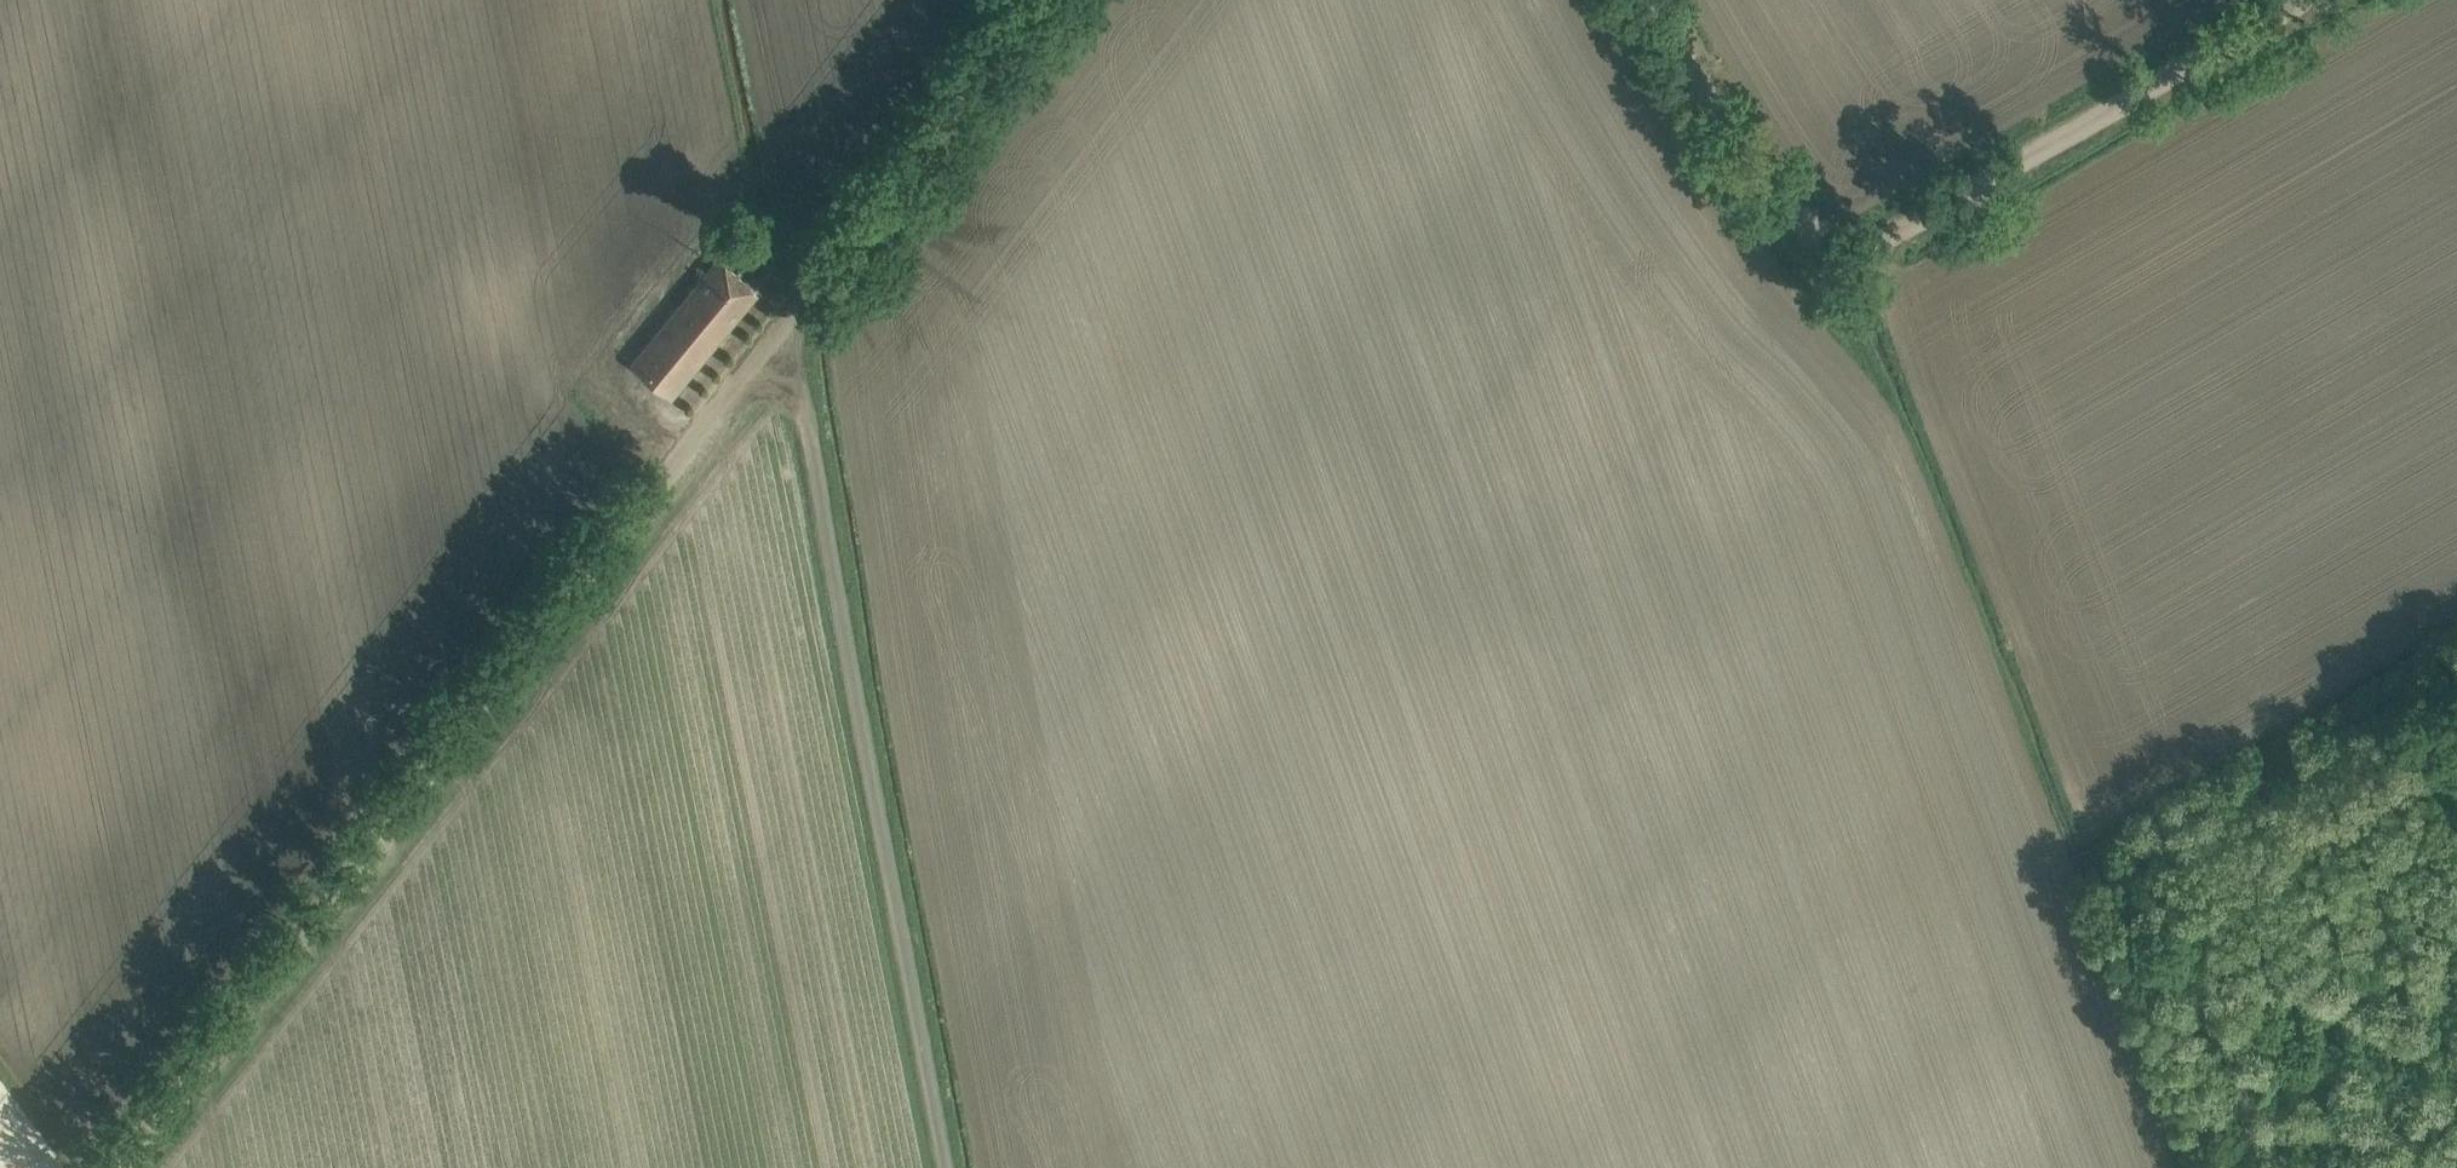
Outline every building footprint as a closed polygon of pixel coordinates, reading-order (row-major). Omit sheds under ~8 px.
[(755,292),(717,260),(680,305),(678,303),(632,358),(634,360),(632,363),(670,395),(755,292)]
